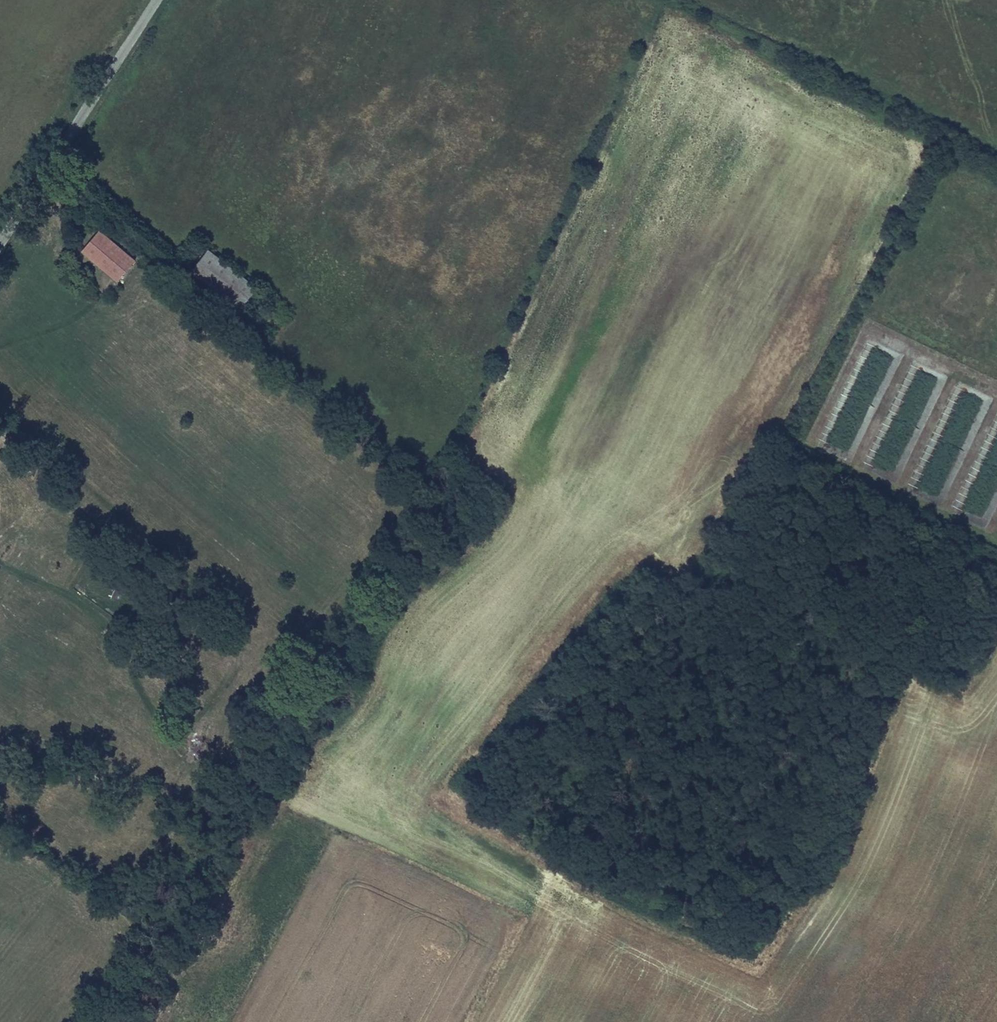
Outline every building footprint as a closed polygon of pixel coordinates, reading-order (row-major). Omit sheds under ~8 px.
[(137,261),(101,230),(95,237),(82,251),(118,282),(137,261)] [(217,293),(234,271),(207,250),(190,271),(217,293)] [(217,293),(238,310),(256,288),(247,281),(234,271),(217,293)] [(231,319),(238,310),(217,293),(210,302),(231,319)]
